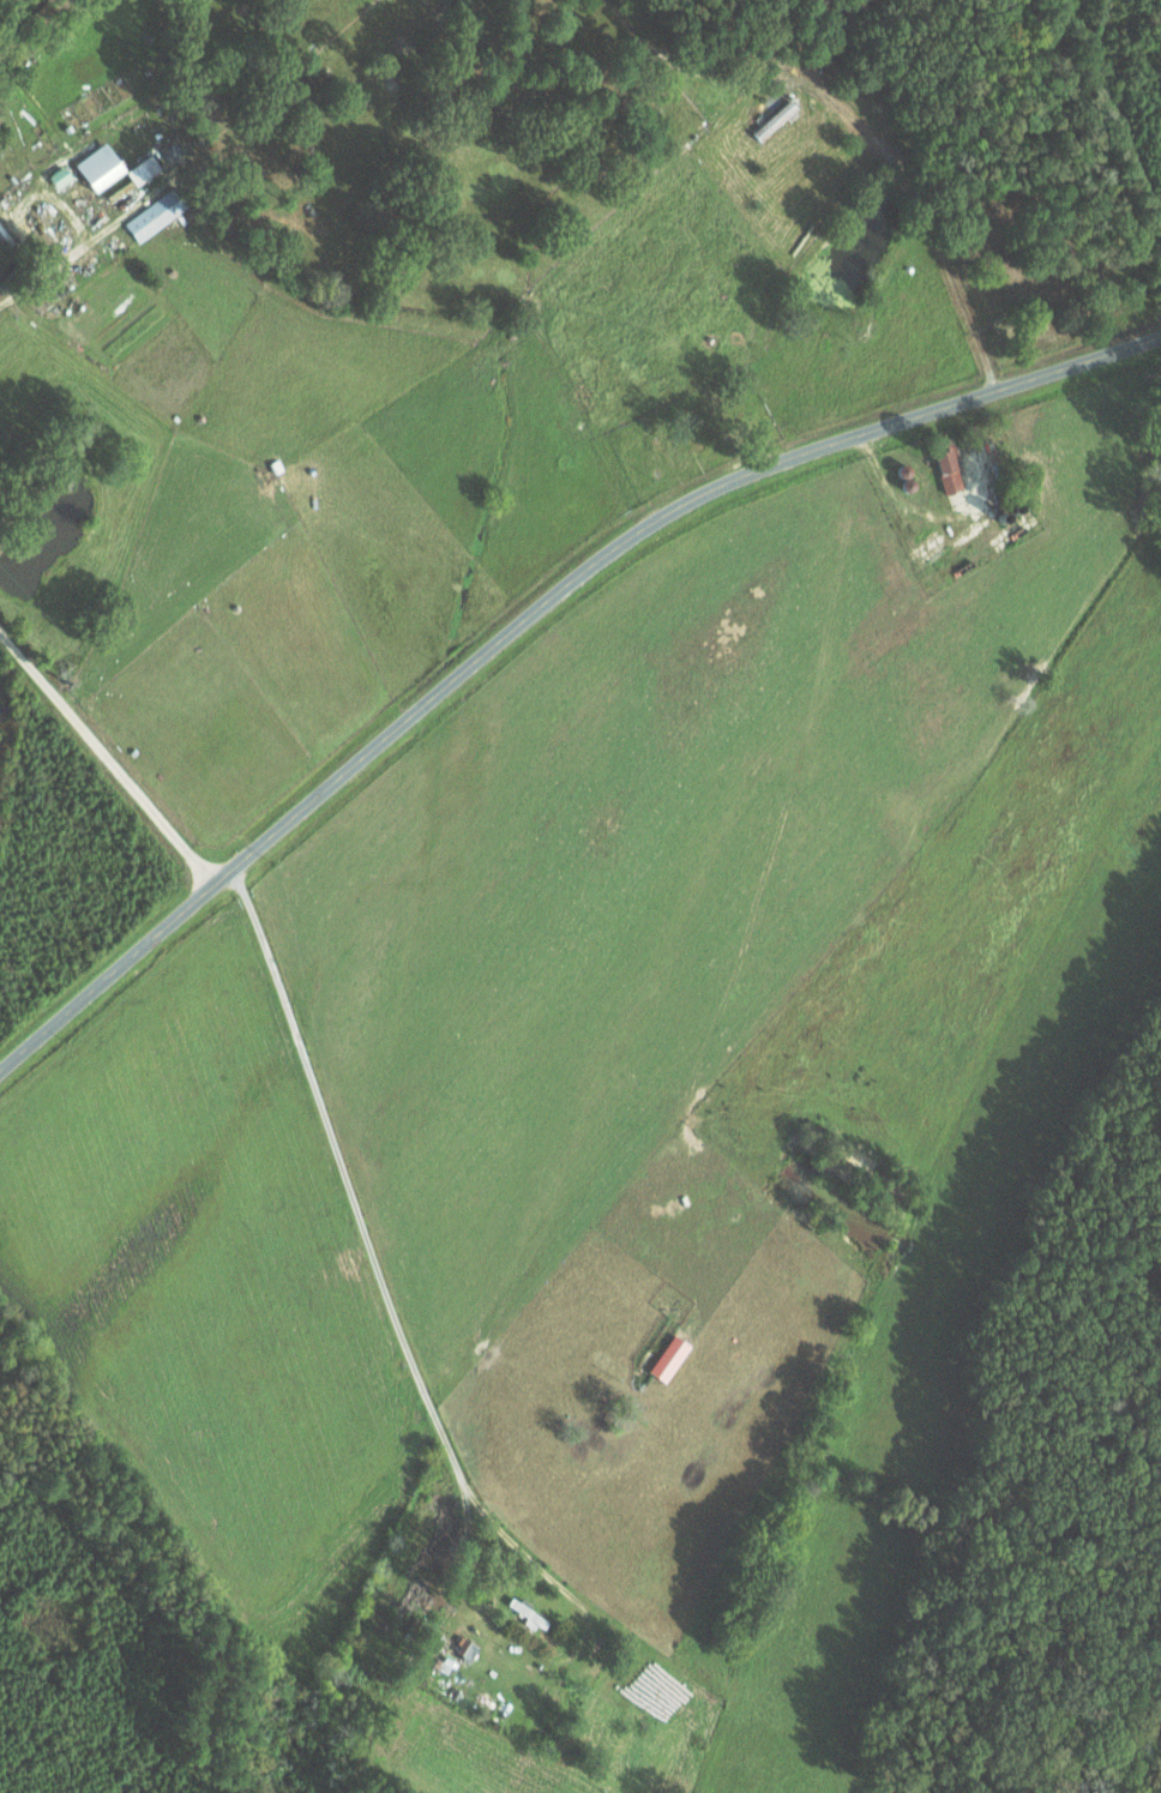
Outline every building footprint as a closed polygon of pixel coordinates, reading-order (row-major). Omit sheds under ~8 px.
[(129,170),(107,142),(77,165),(98,193),(129,170)] [(165,168),(154,153),(128,172),(139,187),(165,168)] [(51,176),(60,188),(74,178),(65,166),(51,176)] [(126,222),(139,242),(190,207),(176,188),(126,222)] [(6,253),(17,244),(0,221),(0,245),(6,253)] [(937,455),(948,495),(966,490),(955,450),(937,455)] [(667,1383),(693,1345),(676,1333),(650,1371),(667,1383)] [(458,1653),(472,1661),(481,1645),(466,1638),(458,1653)]
